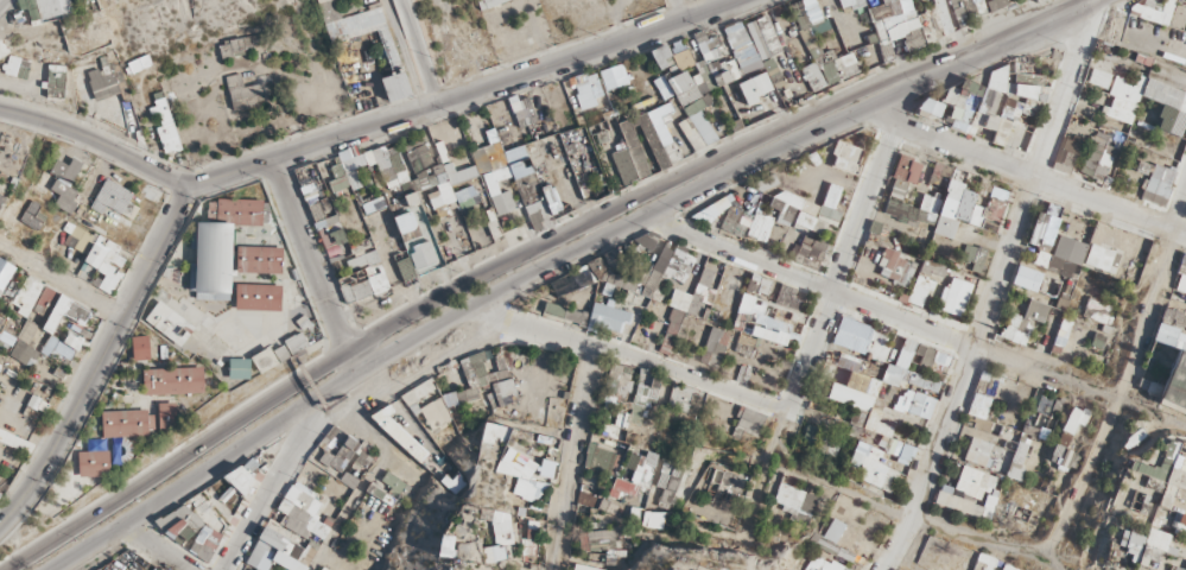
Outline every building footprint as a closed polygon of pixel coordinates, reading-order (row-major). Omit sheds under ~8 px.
[(840,7),(869,1),(880,61),(907,56),(905,46),(957,36),(951,1),(958,0),(838,0),(840,7)] [(836,62),(826,14),(805,19),(802,5),(791,7),(793,17),(777,20),(784,53),(796,50),(800,69),(836,62)] [(696,42),(705,68),(697,71),(704,89),(740,75),(739,71),(783,55),(769,16),(696,42)] [(1078,171),(1119,180),(1142,64),(1134,62),(1136,51),(1094,43),(1079,118),(1089,120),(1078,171)] [(695,65),(687,45),(671,52),(680,72),(695,65)] [(740,80),(746,96),(770,87),(764,71),(740,80)] [(574,75),(579,109),(603,105),(598,72),(574,75)] [(980,97),(959,91),(950,119),(992,132),(1003,96),(983,89),(980,97)] [(945,101),(925,94),(920,107),(940,114),(945,101)] [(924,163),(906,153),(890,182),(908,192),(924,163)] [(628,180),(637,178),(634,162),(625,164),(628,180)] [(941,212),(981,222),(990,188),(950,178),(941,212)] [(908,303),(966,312),(971,276),(916,268),(918,258),(906,256),(902,279),(912,280),(908,303)] [(1147,558),(1147,527),(1127,527),(1127,558),(1147,558)]
